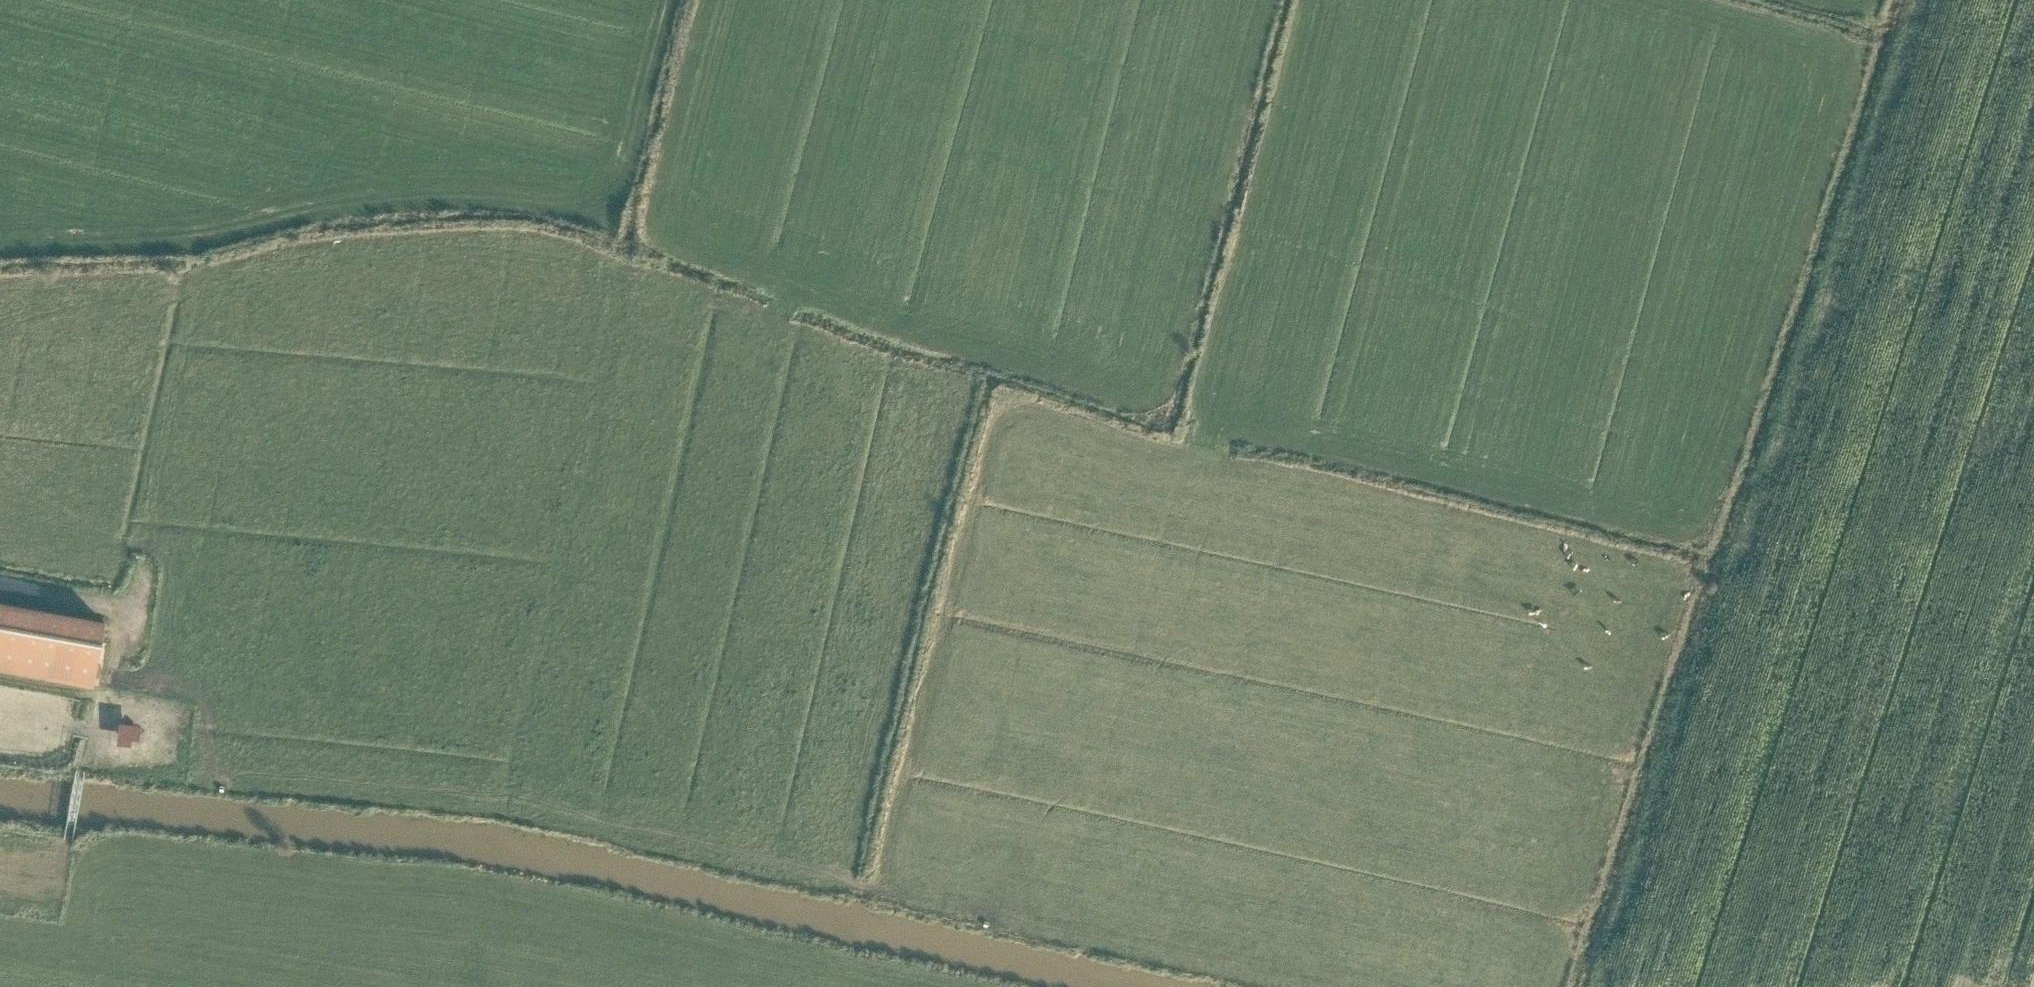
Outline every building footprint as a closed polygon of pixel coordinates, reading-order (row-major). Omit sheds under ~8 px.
[(93,683),(104,618),(0,601),(0,667),(93,683)]
